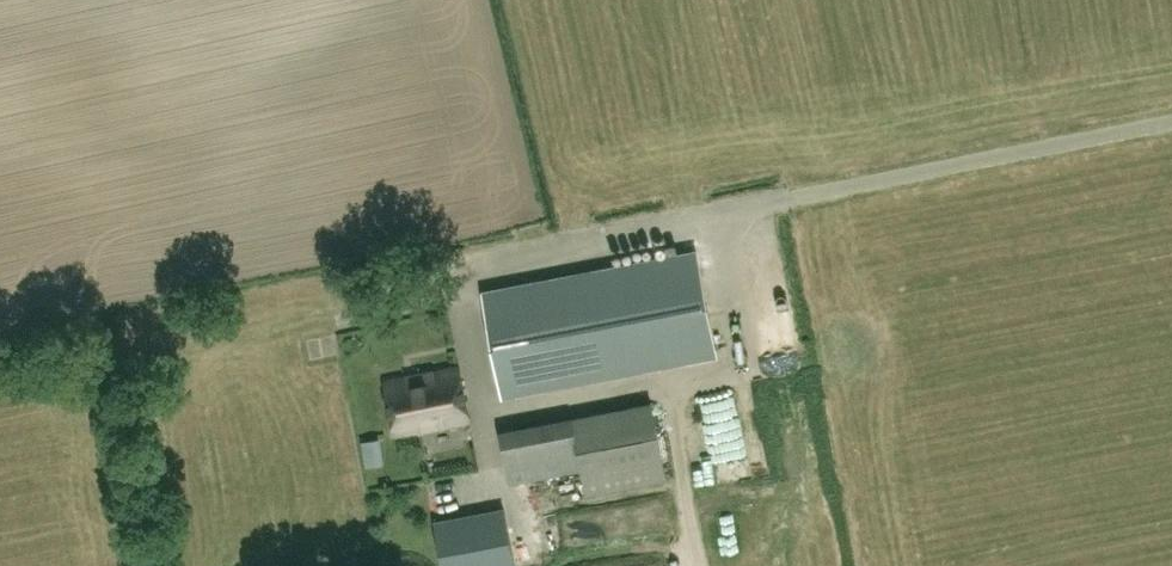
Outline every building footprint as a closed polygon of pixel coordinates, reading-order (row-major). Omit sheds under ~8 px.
[(625,164),(649,163),(648,152),(624,153),(625,164)] [(772,242),(771,224),(754,225),(756,244),(772,242)] [(579,235),(582,248),(603,242),(600,229),(579,235)] [(718,356),(698,248),(482,289),(502,397),(718,356)] [(459,367),(386,381),(396,435),(469,420),(459,367)] [(667,480),(652,402),(500,431),(510,484),(582,470),(587,496),(667,480)] [(506,509),(435,522),(444,565),(505,565),(516,564),(506,509)]
